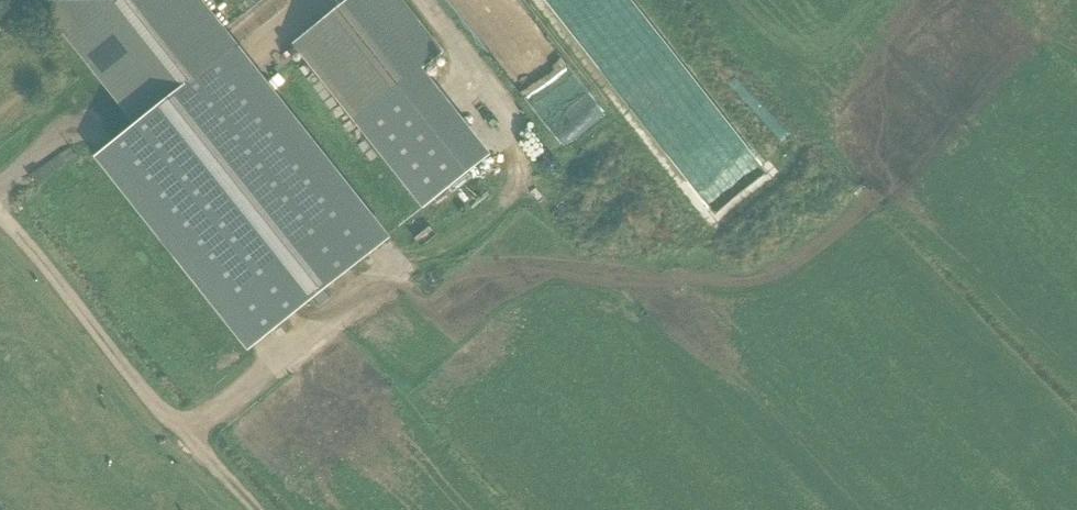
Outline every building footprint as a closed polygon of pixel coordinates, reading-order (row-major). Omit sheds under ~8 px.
[(195,0),(47,0),(46,1),(141,120),(100,153),(252,345),(386,240),(195,0)] [(401,0),(349,0),(295,43),(425,207),(487,158),(419,71),(442,53),(401,0)] [(532,17),(547,7),(543,1),(544,0),(521,0),(532,17)]
